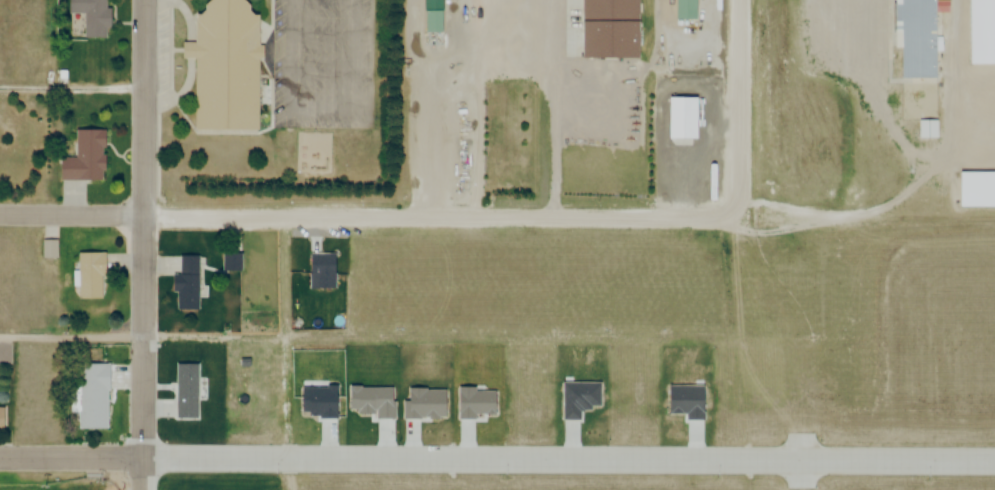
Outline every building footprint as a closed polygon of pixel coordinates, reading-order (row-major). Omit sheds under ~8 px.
[(83,39),(107,39),(107,0),(67,0),(67,14),(83,14),(83,39)] [(259,16),(247,16),(247,0),(209,0),(209,15),(194,15),(193,44),(181,43),(180,59),(194,59),(193,130),(257,131),(259,16)] [(441,0),(424,0),(424,33),(441,33),(441,0)] [(579,59),(636,59),(637,0),(580,0),(579,59)] [(679,18),(680,0),(699,0),(698,18),(679,18)] [(900,78),(934,79),(934,0),(894,0),(894,49),(900,49),(900,78)] [(972,61),(972,0),(994,0),(994,61),(972,61)] [(59,181),(103,181),(103,131),(74,131),(74,159),(59,159),(59,181)] [(958,173),(958,208),(994,208),(994,173),(958,173)] [(56,258),(56,244),(43,244),(43,258),(56,258)] [(103,253),(78,253),(78,300),(103,300),(103,253)] [(198,311),(198,256),(176,257),(176,274),(174,274),(174,311),(198,311)] [(107,364),(74,364),(74,412),(78,412),(78,430),(107,430),(107,364)]
